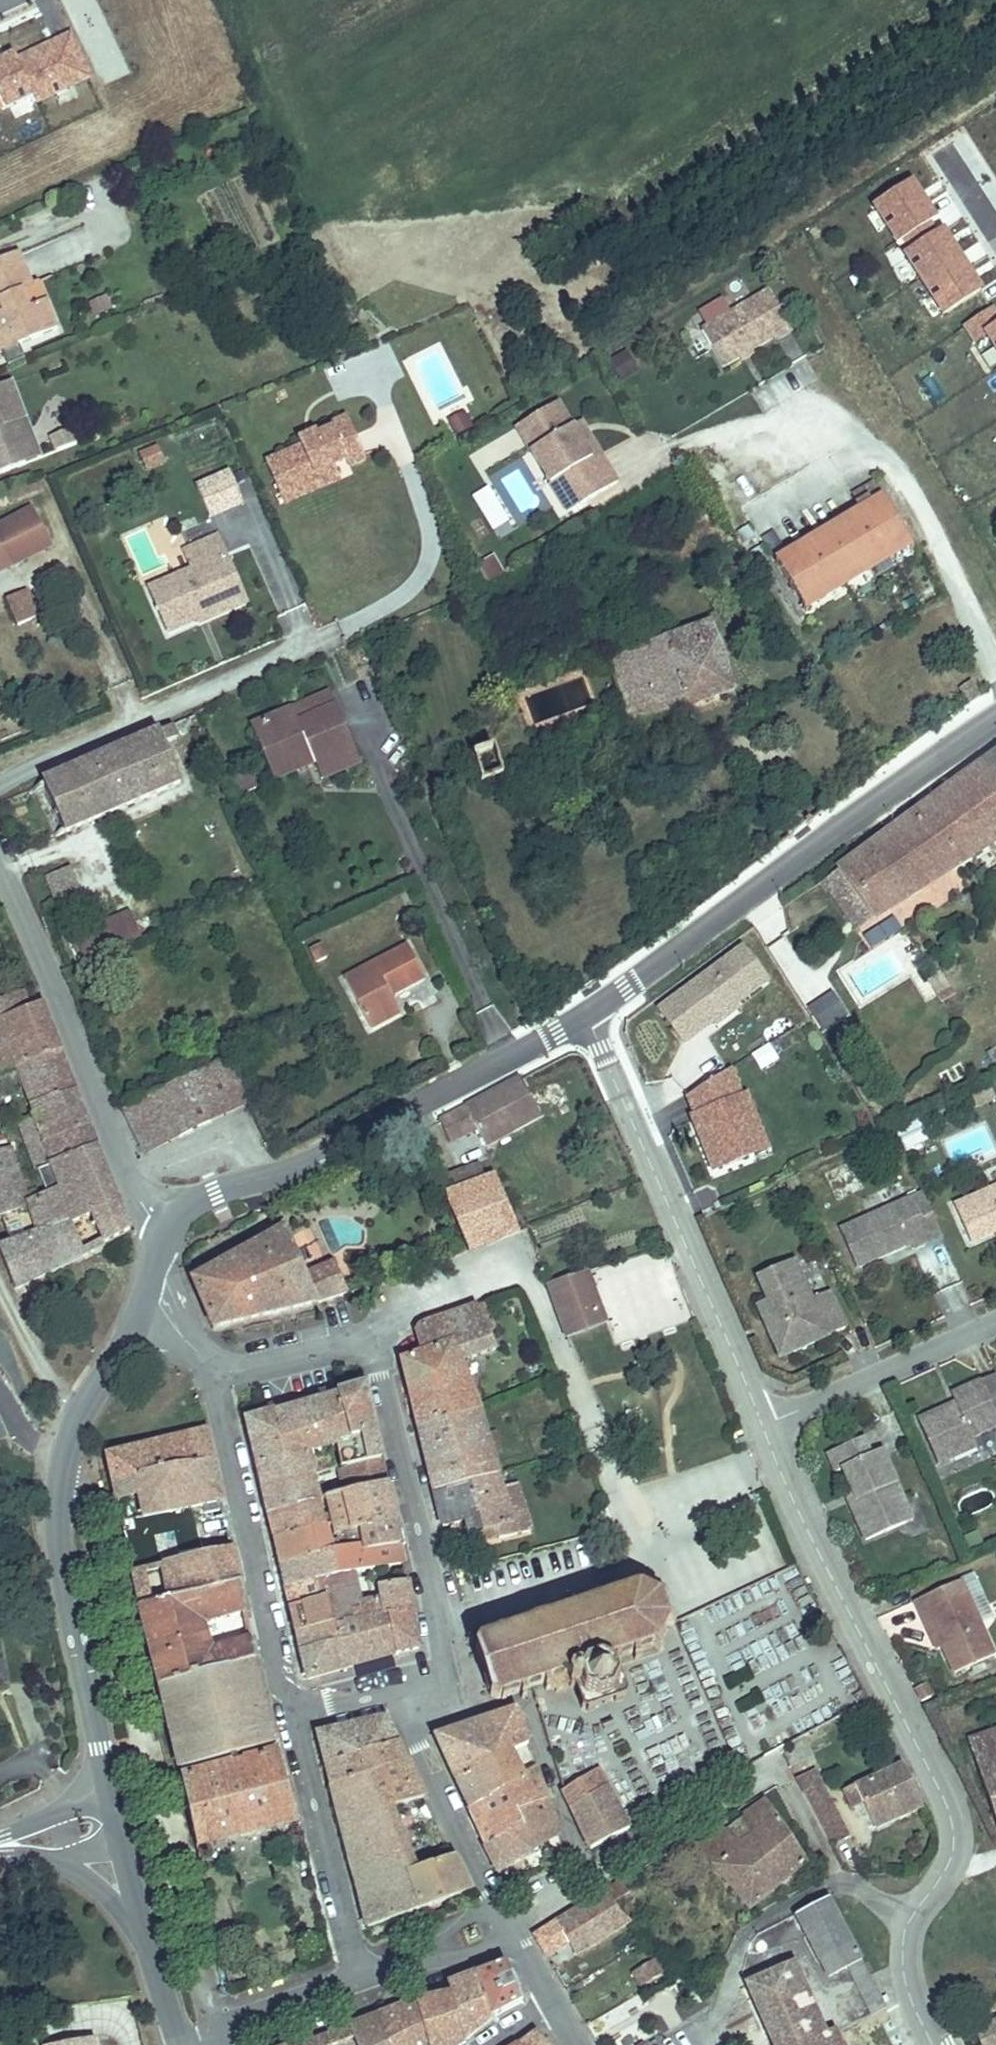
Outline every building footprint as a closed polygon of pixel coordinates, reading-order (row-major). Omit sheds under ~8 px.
[(69,82),(63,70),(77,64),(63,34),(0,64),(0,105),(26,93),(30,101),(69,82)] [(82,76),(77,64),(63,70),(69,82),(82,76)] [(46,242),(57,270),(96,255),(85,227),(46,242)] [(0,261),(0,351),(0,352),(17,346),(16,342),(47,330),(37,303),(19,309),(13,294),(25,290),(12,256),(0,261)] [(728,314),(707,327),(701,332),(724,370),(789,329),(765,291),(728,314)] [(702,317),(707,327),(728,314),(722,304),(702,317)] [(17,346),(0,352),(3,360),(13,356),(20,353),(17,346)] [(637,371),(623,352),(608,363),(621,382),(637,371)] [(0,379),(0,465),(35,450),(5,377),(0,379)] [(622,480),(604,450),(596,455),(576,425),(561,400),(520,427),(555,483),(568,475),(586,503),(622,480)] [(472,426),(463,412),(447,422),(456,436),(472,426)] [(279,460),(291,488),(345,466),(359,460),(361,465),(377,459),(359,415),(344,421),(346,427),(328,434),(331,442),(315,448),(313,445),(279,460)] [(604,450),(585,419),(576,425),(596,455),(604,450)] [(70,436),(65,424),(46,431),(51,444),(70,436)] [(309,436),(313,445),(315,448),(331,442),(328,434),(326,429),(309,436)] [(164,463),(159,447),(141,453),(146,469),(164,463)] [(345,466),(291,488),(296,501),(349,478),(345,466)] [(256,499),(243,468),(206,484),(219,514),(256,499)] [(586,503),(568,475),(555,483),(573,511),(586,503)] [(844,475),(758,528),(779,563),(799,551),(833,530),(866,511),(858,497),(844,475)] [(879,484),(858,497),(866,511),(881,535),(902,523),(879,484)] [(491,485),(472,495),(491,532),(510,522),(491,485)] [(814,576),(794,588),(808,611),(916,546),(916,544),(902,523),(881,535),(866,511),(833,530),(799,551),(814,576)] [(224,561),(236,556),(226,534),(192,549),(200,569),(159,586),(179,630),(243,603),(224,561)] [(799,551),(779,563),(794,588),(814,576),(799,551)] [(480,583),(503,574),(496,555),(473,564),(480,583)] [(254,598),(236,556),(224,561),(243,603),(254,598)] [(742,581),(731,583),(733,592),(743,591),(742,581)] [(37,617),(28,594),(11,601),(19,624),(37,617)] [(710,623),(612,658),(636,725),(734,690),(711,624),(710,623)] [(965,694),(972,704),(983,697),(976,687),(965,694)] [(334,691),(297,707),(303,721),(340,704),(334,691)] [(256,725),(273,763),(314,746),(319,759),(327,776),(364,759),(340,704),(303,721),(297,707),(256,725)] [(179,729),(50,785),(71,835),(187,784),(171,746),(184,741),(179,729)] [(314,746),(273,763),(279,777),(319,759),(314,746)] [(494,751),(472,760),(480,782),(501,774),(494,751)] [(983,763),(995,781),(995,753),(983,763)] [(932,799),(976,852),(995,838),(995,781),(983,763),(932,799)] [(837,867),(839,868),(874,911),(876,913),(976,852),(932,799),(837,867)] [(860,922),(874,911),(839,868),(825,879),(860,922)] [(74,871),(50,881),(61,909),(85,900),(74,871)] [(132,912),(71,932),(81,961),(141,940),(132,912)] [(412,946),(349,983),(376,1028),(405,1011),(397,995),(429,976),(412,946)] [(712,1021),(734,1004),(766,981),(741,947),(658,1009),(683,1043),(712,1021)] [(833,989),(804,1005),(819,1032),(848,1015),(833,989)] [(46,1009),(10,1021),(3,1003),(0,1005),(0,1068),(3,1076),(21,1069),(63,1054),(46,1009)] [(715,1024),(737,1008),(734,1004),(712,1021),(715,1024)] [(760,1072),(779,1061),(769,1043),(750,1055),(760,1072)] [(100,1149),(63,1054),(21,1069),(39,1116),(36,1117),(55,1167),(100,1149)] [(234,1057),(127,1110),(146,1156),(183,1137),(254,1101),(234,1057)] [(758,1126),(746,1095),(741,1097),(730,1069),(687,1097),(695,1116),(692,1117),(714,1171),(753,1155),(744,1132),(758,1126)] [(479,1103),(494,1136),(511,1126),(515,1133),(543,1117),(522,1080),(479,1103)] [(479,1103),(441,1122),(450,1141),(476,1129),(470,1115),(472,1114),(486,1140),(494,1136),(479,1103)] [(36,1204),(3,1219),(13,1246),(76,1219),(93,1212),(106,1245),(131,1233),(129,1224),(122,1205),(100,1149),(55,1167),(36,1117),(22,1122),(51,1198),(36,1204)] [(905,1152),(928,1141),(920,1125),(898,1135),(905,1152)] [(768,1149),(758,1126),(744,1132),(753,1155),(768,1149)] [(0,1151),(0,1220),(3,1219),(36,1204),(14,1145),(0,1151)] [(451,1199),(474,1252),(524,1235),(502,1178),(451,1198),(451,1199)] [(864,1198),(870,1212),(890,1205),(885,1190),(864,1198)] [(957,1212),(974,1247),(995,1238),(995,1195),(957,1212)] [(944,1241),(924,1197),(844,1233),(861,1271),(912,1248),(914,1254),(944,1241)] [(0,1252),(0,1254),(18,1291),(51,1273),(91,1253),(76,1219),(13,1246),(0,1252)] [(288,1233),(195,1281),(214,1329),(216,1329),(245,1322),(316,1304),(347,1292),(334,1264),(307,1276),(288,1233)] [(614,1270),(622,1297),(663,1284),(655,1257),(614,1270)] [(786,1324),(768,1332),(782,1363),(848,1333),(832,1296),(814,1304),(797,1266),(761,1282),(771,1307),(777,1320),(783,1317),(786,1324)] [(556,1284),(558,1303),(569,1328),(606,1314),(589,1272),(556,1284)] [(424,1353),(405,1361),(405,1365),(407,1375),(419,1431),(476,1410),(457,1364),(495,1349),(480,1306),(435,1322),(428,1326),(419,1334),(424,1353)] [(760,1312),(768,1332),(786,1324),(783,1317),(777,1320),(771,1307),(760,1312)] [(984,1386),(992,1405),(995,1403),(995,1381),(984,1386)] [(995,1431),(995,1403),(992,1405),(984,1386),(954,1399),(960,1412),(956,1414),(950,1411),(922,1424),(932,1444),(944,1438),(954,1462),(978,1451),(974,1441),(995,1431)] [(366,1387),(336,1396),(346,1441),(335,1443),(340,1472),(342,1471),(383,1462),(366,1387)] [(336,1396),(277,1414),(289,1460),(310,1456),(315,1478),(340,1472),(335,1443),(346,1441),(336,1396)] [(476,1410),(419,1431),(434,1490),(496,1473),(478,1416),(476,1410)] [(247,1423),(264,1491),(290,1484),(311,1479),(315,1478),(310,1456),(289,1460),(277,1414),(247,1423)] [(112,1461),(116,1485),(216,1464),(209,1434),(112,1461)] [(944,1438),(932,1444),(943,1467),(954,1462),(944,1438)] [(892,1493),(899,1489),(884,1456),(872,1461),(865,1443),(830,1459),(839,1478),(847,1474),(862,1507),(853,1511),(869,1547),(909,1529),(892,1493)] [(389,1485),(383,1462),(342,1471),(347,1496),(389,1485)] [(216,1464),(116,1485),(124,1525),(134,1523),(130,1502),(143,1500),(148,1520),(224,1504),(216,1464)] [(496,1473),(434,1490),(444,1528),(476,1517),(480,1531),(489,1529),(491,1534),(504,1530),(502,1525),(510,1522),(513,1529),(532,1523),(520,1486),(502,1492),(501,1488),(496,1473)] [(293,1501),(268,1507),(269,1515),(328,1500),(328,1491),(315,1494),(311,1479),(290,1484),(293,1501)] [(290,1484),(264,1491),(268,1507),(293,1501),(290,1484)] [(347,1496),(328,1500),(334,1527),(336,1536),(343,1535),(397,1522),(389,1485),(347,1496)] [(916,1525),(899,1489),(892,1493),(909,1529),(916,1525)] [(328,1500),(269,1515),(276,1541),(334,1527),(328,1500)] [(397,1522),(343,1535),(348,1557),(402,1544),(397,1522)] [(334,1527),(276,1541),(282,1567),(329,1555),(335,1579),(347,1576),(406,1561),(402,1544),(348,1557),(343,1535),(336,1536),(334,1527)] [(155,1551),(175,1555),(179,1539),(159,1535),(155,1551)] [(150,1640),(161,1687),(256,1661),(252,1641),(212,1652),(205,1624),(247,1612),(235,1553),(136,1574),(150,1640)] [(329,1555),(282,1567),(287,1589),(322,1581),(328,1604),(334,1627),(335,1629),(358,1624),(357,1615),(356,1610),(347,1576),(335,1579),(329,1555)] [(322,1581),(287,1589),(293,1613),(328,1604),(322,1581)] [(415,1612),(410,1582),(386,1588),(385,1590),(388,1602),(391,1616),(415,1612)] [(931,1633),(936,1631),(946,1650),(959,1675),(995,1657),(995,1651),(970,1598),(951,1607),(944,1593),(918,1606),(931,1633)] [(526,1707),(530,1705),(545,1700),(548,1708),(552,1707),(560,1710),(560,1713),(564,1712),(565,1711),(565,1709),(569,1705),(571,1706),(573,1704),(569,1701),(572,1698),(579,1702),(583,1715),(583,1716),(579,1718),(583,1727),(588,1725),(590,1727),(599,1723),(598,1720),(616,1711),(617,1715),(625,1712),(624,1707),(627,1706),(623,1696),(618,1698),(614,1688),(613,1685),(622,1682),(623,1681),(622,1677),(639,1670),(640,1674),(646,1671),(644,1667),(664,1658),(670,1659),(670,1654),(668,1653),(671,1637),(679,1638),(679,1636),(678,1633),(672,1632),(665,1612),(670,1610),(667,1601),(640,1598),(635,1598),(627,1600),(478,1648),(481,1656),(476,1658),(472,1668),(475,1677),(484,1679),(489,1694),(483,1703),(483,1704),(486,1712),(493,1715),(498,1713),(499,1716),(505,1714),(505,1710),(520,1705),(522,1711),(524,1711),(527,1709),(526,1707)] [(328,1604),(293,1613),(299,1636),(334,1627),(328,1604)] [(419,1648),(415,1612),(391,1616),(397,1654),(419,1648)] [(338,1645),(304,1655),(310,1681),(397,1654),(391,1616),(358,1624),(335,1629),(338,1645)] [(334,1627),(299,1636),(304,1655),(338,1645),(335,1629),(334,1627)] [(936,1631),(931,1633),(940,1652),(946,1650),(936,1631)] [(161,1687),(183,1773),(278,1743),(256,1661),(161,1687)] [(444,1745),(464,1789),(528,1752),(527,1747),(517,1716),(444,1745)] [(321,1743),(328,1772),(400,1751),(389,1726),(321,1743)] [(981,1769),(995,1763),(995,1726),(970,1736),(969,1737),(981,1769)] [(400,1751),(328,1772),(333,1791),(370,1781),(409,1770),(400,1751)] [(183,1780),(198,1847),(298,1819),(282,1752),(183,1780)] [(528,1752),(464,1789),(476,1817),(539,1780),(531,1762),(528,1752)] [(981,1769),(995,1809),(995,1763),(981,1769)] [(409,1770),(370,1781),(380,1819),(427,1805),(409,1770)] [(904,1771),(861,1790),(880,1832),(925,1813),(906,1771),(904,1771)] [(539,1780),(476,1817),(492,1854),(525,1834),(521,1823),(549,1807),(539,1780)] [(370,1781),(333,1791),(351,1860),(363,1911),(401,1898),(397,1883),(380,1819),(370,1781)] [(598,1781),(565,1799),(568,1806),(574,1817),(609,1798),(598,1781)] [(852,1814),(864,1809),(853,1785),(842,1790),(852,1814)] [(609,1798),(574,1817),(592,1854),(631,1834),(609,1798)] [(767,1802),(746,1817),(758,1832),(716,1866),(754,1908),(759,1905),(812,1861),(767,1802)] [(822,1802),(815,1805),(839,1848),(855,1839),(834,1804),(825,1808),(822,1802)] [(525,1834),(492,1854),(502,1875),(503,1878),(564,1840),(549,1807),(521,1823),(525,1834)] [(722,1835),(715,1826),(693,1840),(716,1866),(758,1832),(746,1817),(722,1835)] [(681,1847),(668,1855),(673,1864),(687,1857),(681,1847)] [(401,1898),(363,1911),(369,1935),(370,1934),(471,1900),(454,1864),(397,1883),(401,1898)] [(626,1882),(609,1893),(615,1903),(632,1893),(626,1882)] [(538,1938),(550,1957),(614,1918),(618,1922),(626,1918),(618,1909),(615,1903),(609,1893),(538,1936),(538,1938)] [(832,1896),(800,1914),(832,1977),(852,1966),(879,2013),(892,2006),(858,1944),(832,1896)] [(477,1926),(464,1931),(469,1944),(482,1938),(477,1926)] [(654,1956),(629,1976),(642,1991),(667,1971),(654,1956)] [(750,1983),(773,2034),(779,2044),(841,2044),(847,2042),(842,2030),(840,2027),(831,2031),(820,2011),(796,1960),(750,1983)] [(507,1963),(476,1974),(498,2019),(526,2002),(507,1963)] [(476,1974),(450,1985),(454,1996),(469,2040),(498,2019),(476,1974)] [(433,2044),(462,2044),(469,2040),(454,1996),(417,2001),(433,2044)] [(379,2015),(393,2044),(433,2044),(417,2001),(416,1999),(379,2015)] [(841,2044),(870,2044),(864,2033),(882,2025),(877,2014),(842,2030),(847,2042),(841,2044)] [(352,2042),(354,2044),(393,2044),(379,2015),(305,2044),(344,2044),(352,2042)] [(979,2030),(986,2044),(995,2044),(995,2022),(986,2027),(979,2030)] [(43,2044),(90,2044),(87,2035),(43,2044)] [(527,2044),(547,2044),(541,2037),(527,2044)]
